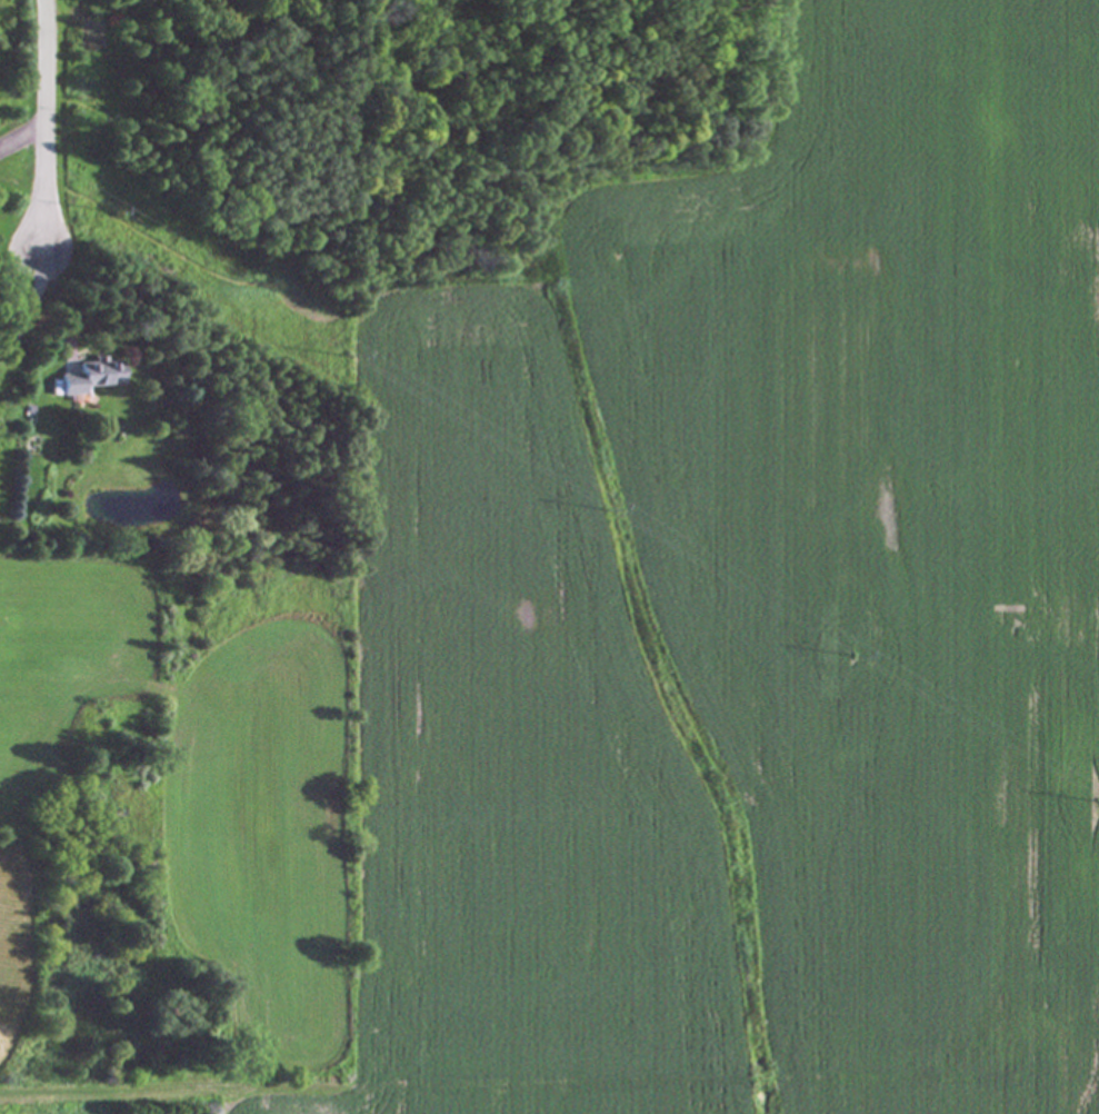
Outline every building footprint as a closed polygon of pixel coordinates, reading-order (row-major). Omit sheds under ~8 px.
[(63,376),(64,397),(85,396),(85,388),(121,386),(120,359),(95,361),(96,363),(80,364),(81,375),(63,376)]
